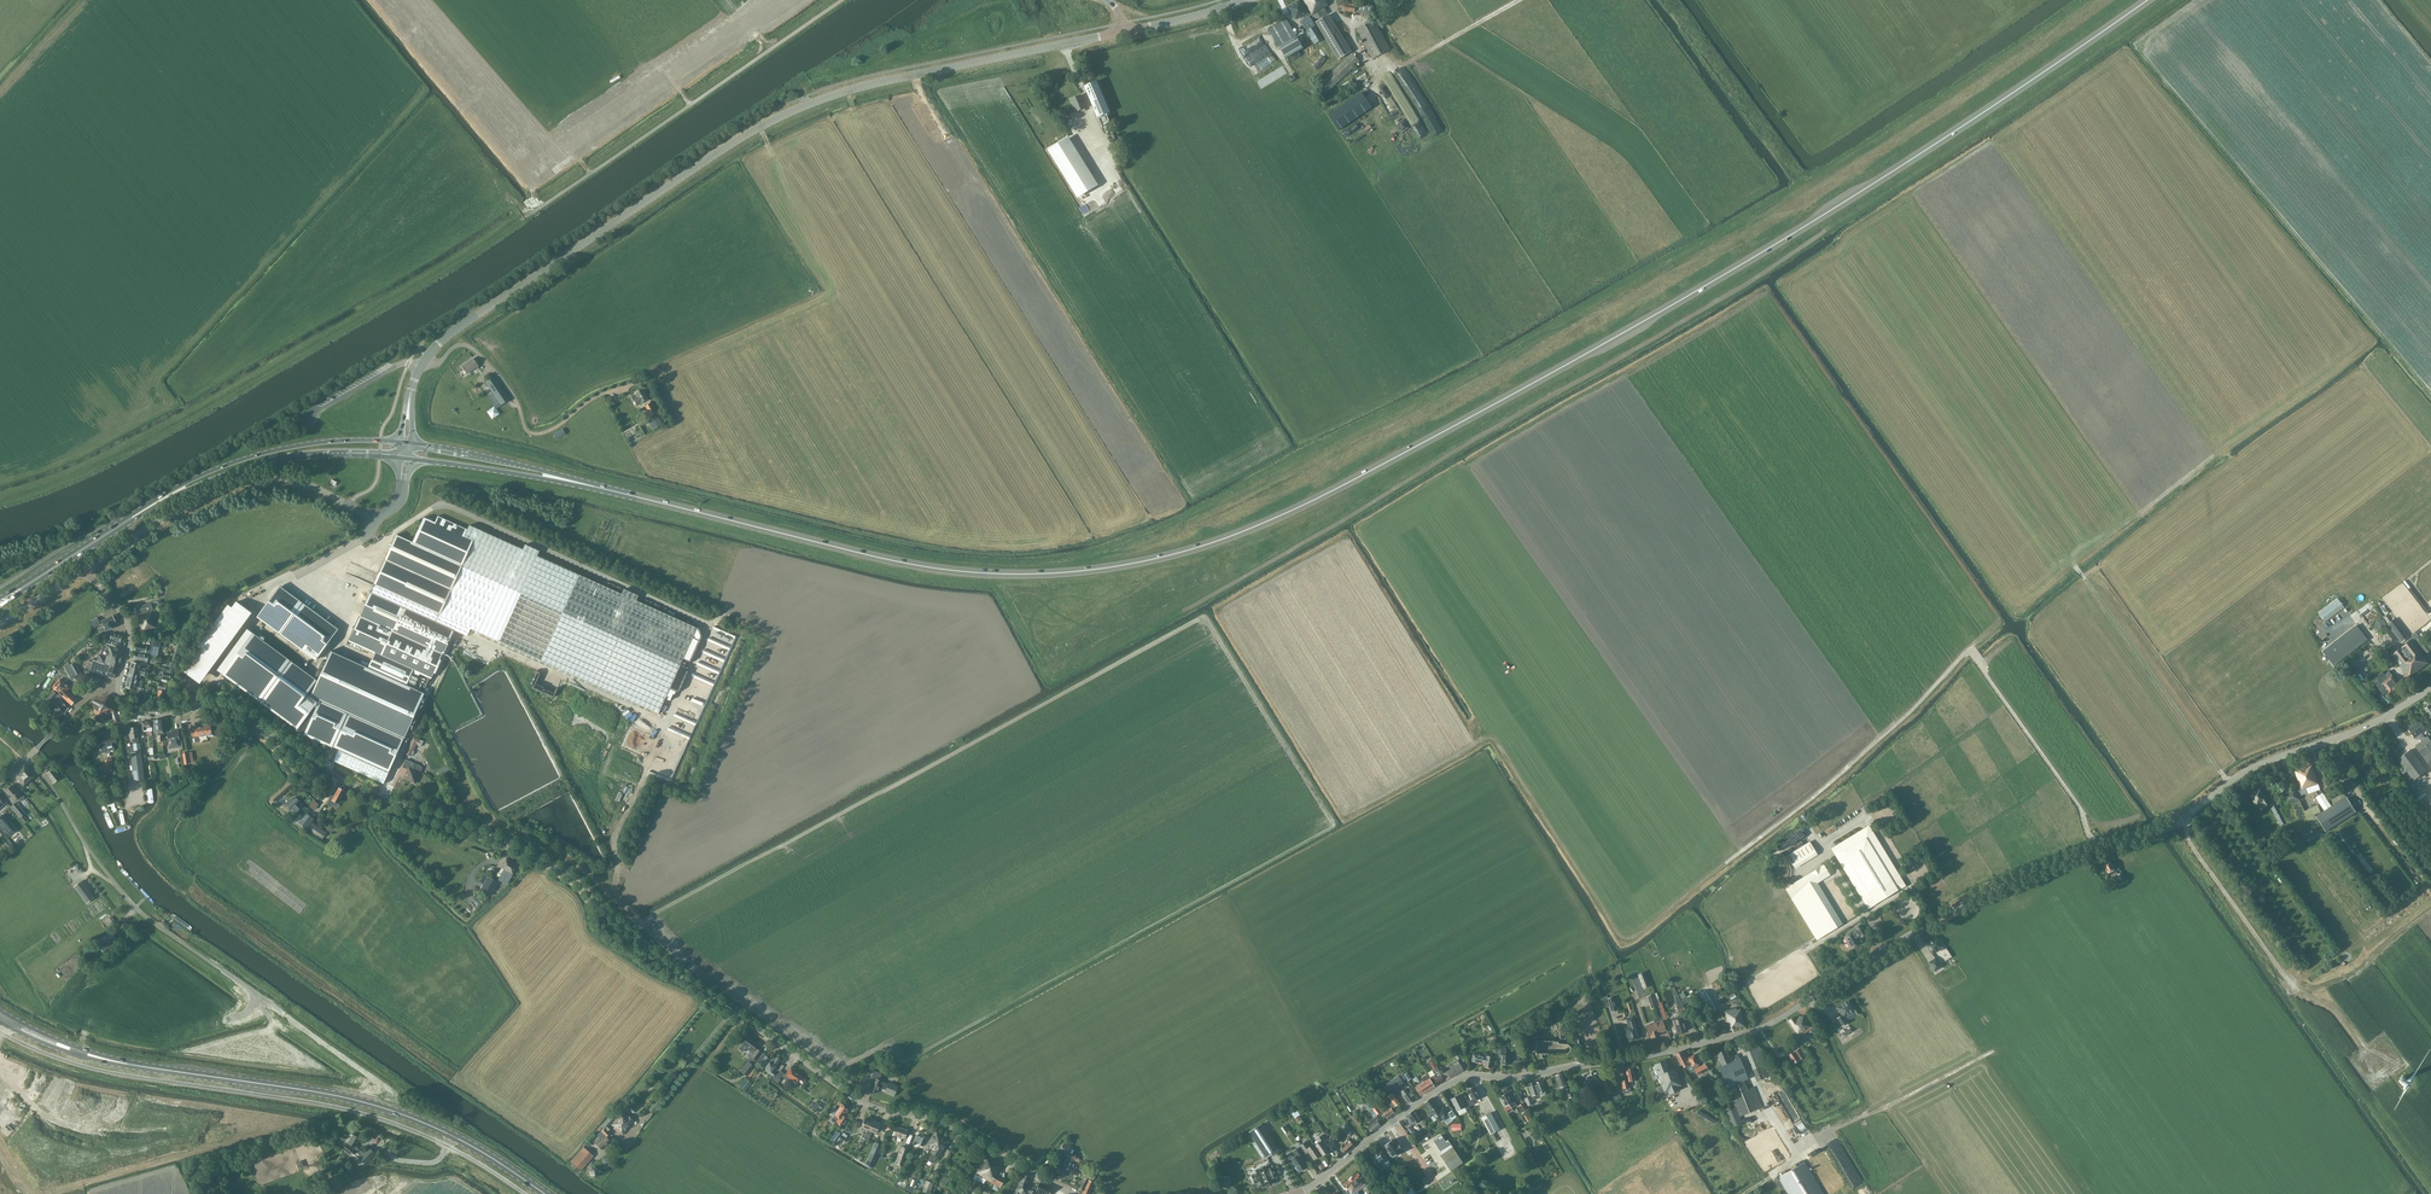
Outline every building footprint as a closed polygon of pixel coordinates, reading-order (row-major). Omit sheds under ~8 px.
[(1299,19),(1308,14),(1300,0),(1288,7),(1295,20),(1298,18),(1299,19)] [(1328,5),(1325,0),(1304,0),(1314,18),(1316,18),(1318,18),(1318,19),(1328,13),(1325,7),(1328,5)] [(1372,6),(1355,5),(1341,3),(1340,13),(1354,14),(1371,16),(1372,6)] [(1338,59),(1351,52),(1329,15),(1316,22),(1338,59)] [(1314,45),(1323,39),(1310,17),(1301,22),(1314,45)] [(1290,23),(1289,24),(1286,19),(1269,29),(1285,58),(1303,48),(1291,28),(1293,27),(1290,23)] [(1346,29),(1342,20),(1336,22),(1340,32),(1346,29)] [(1373,59),(1390,49),(1373,20),(1356,30),(1373,59)] [(1331,88),(1359,61),(1352,54),(1323,81),(1315,89),(1322,97),(1331,88)] [(1321,65),(1326,59),(1322,56),(1317,62),(1313,66),(1317,70),(1322,65),(1321,65)] [(1084,86),(1097,117),(1110,112),(1097,81),(1084,86)] [(1361,93),(1329,115),(1339,130),(1372,108),(1361,93)] [(1084,108),(1086,108),(1080,95),(1070,99),(1076,112),(1081,110),(1082,112),(1085,110),(1084,108)] [(1048,150),(1077,198),(1098,185),(1068,137),(1048,150)] [(1107,160),(1112,157),(1104,144),(1084,157),(1095,175),(1100,183),(1118,172),(1114,164),(1101,172),(1098,167),(1108,161),(1107,160)] [(475,368),(477,370),(479,368),(478,366),(479,366),(474,359),(462,367),(467,374),(475,368)] [(496,408),(509,400),(494,378),(486,383),(492,393),(488,396),(496,408)] [(635,392),(635,394),(631,397),(636,406),(648,399),(643,390),(640,392),(639,391),(635,392)] [(650,416),(656,413),(650,403),(645,406),(650,416)] [(647,420),(650,425),(652,430),(662,425),(657,415),(647,420)] [(636,439),(642,435),(637,425),(631,429),(636,439)] [(557,439),(565,434),(562,429),(554,434),(557,439)] [(317,681),(311,696),(319,700),(404,738),(424,694),(422,693),(428,678),(430,679),(442,654),(442,655),(454,630),(467,636),(470,628),(533,657),(541,660),(658,713),(697,628),(635,601),(638,595),(624,589),(621,594),(579,575),(537,556),(539,551),(525,544),(522,549),(469,525),(467,530),(465,529),(437,516),(435,523),(424,518),(412,542),(396,535),(370,592),(348,641),(375,654),(371,663),(369,667),(368,669),(331,651),(325,664),(321,662),(315,677),(314,679),(317,681)] [(257,617),(316,659),(338,628),(280,586),(279,587),(257,617)] [(2341,595),(2320,609),(2326,619),(2348,605),(2341,595)] [(162,606),(161,602),(160,600),(155,602),(150,604),(150,603),(139,607),(141,614),(137,615),(138,620),(140,628),(137,630),(139,635),(153,630),(154,634),(160,632),(159,628),(158,628),(152,610),(156,609),(156,608),(162,606)] [(202,649),(184,672),(198,682),(249,611),(236,602),(232,608),(228,605),(198,646),(202,649)] [(112,616),(101,622),(105,631),(112,628),(111,625),(116,623),(112,616)] [(92,628),(101,624),(97,617),(89,621),(92,628)] [(2380,631),(2386,628),(2385,627),(2386,626),(2386,625),(2386,624),(2386,623),(2384,620),(2383,620),(2382,619),(2382,620),(2381,618),(2380,619),(2380,618),(2375,622),(2375,623),(2374,624),(2375,625),(2374,625),(2375,626),(2374,627),(2376,630),(2377,630),(2378,631),(2378,630),(2379,631),(2380,631)] [(2402,643),(2410,637),(2396,619),(2388,625),(2402,643)] [(2356,625),(2323,651),(2334,666),(2367,640),(2356,625)] [(2417,637),(2423,632),(2419,627),(2413,632),(2417,637)] [(111,639),(120,642),(122,636),(112,633),(111,639)] [(223,673),(222,674),(297,730),(298,729),(299,728),(318,702),(319,700),(311,696),(317,681),(314,679),(252,633),(223,673)] [(2430,651),(2430,650),(2421,636),(2415,641),(2426,655),(2430,651)] [(93,659),(89,671),(93,672),(91,677),(98,679),(99,674),(112,678),(114,677),(115,674),(116,675),(124,650),(120,649),(121,644),(106,640),(104,646),(101,655),(99,654),(97,660),(93,659)] [(151,654),(153,646),(160,647),(161,647),(165,648),(166,642),(161,641),(161,642),(160,642),(160,641),(158,640),(158,642),(152,641),(151,647),(136,644),(135,651),(151,654)] [(2410,677),(2429,663),(2412,640),(2392,655),(2406,672),(2410,677)] [(182,644),(178,643),(176,643),(175,646),(178,646),(175,654),(173,653),(172,656),(171,656),(170,661),(177,663),(182,646),(182,644)] [(134,659),(147,661),(148,659),(151,660),(151,657),(148,656),(148,655),(135,653),(134,659)] [(2347,661),(2345,664),(2351,670),(2353,668),(2347,661)] [(76,675),(77,675),(81,673),(75,662),(71,665),(76,675)] [(131,669),(145,673),(146,669),(141,668),(141,665),(132,663),(131,669)] [(71,679),(76,676),(70,664),(64,667),(71,679)] [(145,676),(145,673),(131,669),(129,676),(139,678),(139,675),(145,676)] [(170,678),(171,672),(169,671),(164,670),(163,676),(170,678)] [(2382,672),(2372,679),(2383,694),(2388,690),(2390,692),(2399,685),(2389,671),(2384,675),(2382,672)] [(138,680),(139,678),(129,676),(128,682),(143,685),(143,681),(138,680)] [(56,684),(52,688),(71,705),(76,700),(67,691),(70,688),(64,683),(62,681),(58,685),(56,683),(56,684)] [(142,689),(143,685),(128,682),(126,688),(135,690),(136,687),(142,689)] [(64,713),(68,708),(61,701),(62,700),(53,691),(45,699),(49,702),(52,704),(54,703),(57,706),(51,713),(57,719),(64,712),(64,713)] [(109,695),(92,700),(97,717),(115,711),(111,698),(110,699),(109,695)] [(297,730),(296,731),(303,736),(304,735),(332,748),(333,747),(338,749),(333,761),(383,783),(404,738),(319,700),(318,702),(299,728),(298,729),(297,730)] [(163,735),(165,735),(165,733),(164,733),(163,720),(153,721),(154,734),(157,734),(158,736),(157,736),(158,741),(162,741),(162,746),(163,746),(163,741),(163,735)] [(151,721),(142,722),(142,731),(142,732),(152,731),(152,728),(151,721)] [(2414,725),(2408,730),(2415,738),(2426,730),(2420,722),(2415,726),(2414,725)] [(212,729),(211,729),(210,723),(205,724),(206,726),(191,728),(193,737),(207,735),(207,736),(213,735),(212,729)] [(138,738),(137,728),(130,729),(131,739),(132,739),(132,743),(138,742),(138,738)] [(169,746),(180,744),(180,749),(185,748),(183,737),(180,737),(179,731),(175,731),(175,732),(167,733),(169,746)] [(113,743),(116,742),(115,735),(98,740),(102,754),(115,750),(113,743)] [(414,737),(406,754),(411,756),(416,745),(418,746),(421,740),(414,737)] [(2394,758),(2399,754),(2395,747),(2389,751),(2394,758)] [(2413,781),(2426,771),(2410,750),(2397,759),(2413,781)] [(135,781),(144,780),(140,752),(131,753),(135,781)] [(112,771),(110,763),(113,763),(111,758),(105,760),(107,765),(99,766),(101,774),(107,772),(108,774),(112,773),(112,771)] [(421,766),(413,763),(406,759),(402,767),(407,769),(404,778),(410,781),(410,782),(415,784),(417,779),(420,771),(421,768),(421,766)] [(14,774),(23,785),(34,776),(25,765),(14,774)] [(2305,788),(2318,784),(2311,765),(2294,771),(2300,789),(2305,787),(2305,788)] [(449,766),(439,772),(441,776),(445,774),(451,770),(449,766)] [(47,774),(54,783),(60,778),(53,769),(47,774)] [(12,801),(16,798),(19,801),(24,797),(19,791),(18,792),(12,785),(5,791),(10,797),(9,799),(12,801)] [(22,787),(18,790),(23,796),(27,793),(22,787)] [(2298,796),(2299,795),(2296,788),(2282,794),(2287,806),(2299,800),(2298,796)] [(344,796),(345,793),(344,793),(345,792),(338,789),(334,797),(331,795),(327,801),(332,804),(333,801),(337,804),(340,799),(343,795),(344,796)] [(2266,797),(2265,797),(2260,789),(2250,795),(2256,805),(2259,804),(2260,804),(2262,803),(2265,806),(2270,803),(2266,797)] [(2346,796),(2346,797),(2343,793),(2333,799),(2333,800),(2332,801),(2332,802),(2332,803),(2333,804),(2333,805),(2331,806),(2322,792),(2322,793),(2321,791),(2319,793),(2317,790),(2314,792),(2317,796),(2316,797),(2324,811),(2315,816),(2325,832),(2356,812),(2346,796)] [(291,810),(294,814),(300,808),(297,805),(300,802),(296,798),(291,802),(290,800),(285,804),(287,805),(286,806),(291,810)] [(2318,805),(2304,812),(2299,801),(2281,809),(2288,827),(2296,846),(2315,837),(2312,829),(2320,826),(2315,815),(2320,812),(2318,805)] [(25,814),(16,802),(10,807),(20,818),(21,817),(25,814)] [(306,813),(298,823),(306,829),(313,819),(306,813)] [(1,815),(0,816),(0,829),(7,837),(14,831),(1,815)] [(2283,817),(2278,820),(2281,826),(2286,823),(2283,817)] [(312,823),(308,829),(321,839),(325,835),(320,831),(321,829),(312,823)] [(1837,827),(1836,823),(1825,828),(1827,832),(1837,827)] [(1903,888),(1867,829),(1830,851),(1866,910),(1903,888)] [(1788,851),(1803,842),(1797,833),(1782,841),(1788,851)] [(9,840),(4,844),(9,850),(13,846),(9,840)] [(22,844),(18,840),(13,844),(16,848),(22,844)] [(1795,868),(1817,854),(1809,842),(1787,856),(1795,868)] [(505,869),(498,880),(507,885),(518,865),(507,859),(502,868),(505,869)] [(2113,874),(2117,872),(2111,861),(2104,865),(2108,873),(2111,871),(2113,874)] [(1785,890),(1816,941),(1838,927),(1814,887),(1829,877),(1823,867),(1785,890)] [(2121,881),(2125,879),(2121,872),(2117,874),(2121,881)] [(481,889),(491,895),(498,883),(488,877),(481,889)] [(74,887),(87,904),(95,898),(83,881),(74,887)] [(188,924),(175,915),(173,919),(186,927),(188,924)] [(1843,938),(1847,944),(1846,946),(1848,949),(1850,949),(1851,951),(1858,946),(1855,940),(1859,938),(1859,939),(1864,936),(1858,926),(1853,929),(1854,930),(1850,932),(1849,931),(1844,935),(1845,937),(1843,938)] [(96,942),(103,952),(118,941),(111,931),(96,942)] [(1940,948),(1941,950),(1945,947),(1939,937),(1926,945),(1932,954),(1940,948)] [(1941,967),(1935,957),(1928,962),(1934,972),(1935,973),(1942,969),(1941,967)] [(1650,986),(1644,971),(1638,974),(1643,988),(1650,986)] [(1668,991),(1671,1003),(1676,1002),(1674,990),(1668,991)] [(1679,996),(1684,1004),(1689,1001),(1684,993),(1684,992),(1683,990),(1681,991),(1683,993),(1679,996)] [(1704,991),(1698,995),(1703,1003),(1705,1002),(1711,1015),(1718,1012),(1711,999),(1706,991),(1704,991)] [(1666,1031),(1662,1020),(1663,1020),(1661,1012),(1659,1006),(1655,993),(1647,996),(1651,1009),(1655,1008),(1659,1017),(1653,1019),(1654,1023),(1646,1026),(1651,1039),(1660,1035),(1659,1033),(1666,1031)] [(1613,997),(1603,1000),(1605,1007),(1610,1006),(1611,1012),(1617,1010),(1614,1000),(1613,997)] [(1842,1015),(1836,1019),(1841,1027),(1847,1023),(1846,1022),(1844,1017),(1855,1010),(1849,1000),(1837,1007),(1842,1015)] [(1680,1019),(1673,1021),(1676,1034),(1686,1031),(1683,1020),(1688,1018),(1686,1011),(1685,1011),(1683,1004),(1677,1006),(1679,1013),(1680,1019)] [(1729,1030),(1745,1026),(1741,1009),(1736,1010),(1736,1008),(1724,1010),(1729,1030),(1728,1030),(1729,1030)] [(1799,1037),(1812,1028),(1804,1015),(1800,1017),(1800,1016),(1795,1020),(1794,1018),(1789,1021),(1799,1037)] [(1629,1041),(1639,1038),(1636,1029),(1637,1029),(1633,1016),(1626,1019),(1628,1024),(1629,1024),(1630,1027),(1625,1028),(1626,1032),(1625,1032),(1626,1037),(1627,1036),(1629,1041)] [(1702,1027),(1712,1025),(1711,1017),(1700,1020),(1702,1027)] [(742,1045),(738,1050),(742,1052),(745,1048),(754,1054),(752,1057),(758,1061),(763,1054),(762,1053),(762,1052),(756,1048),(756,1049),(754,1048),(758,1043),(748,1036),(741,1044),(742,1045)] [(1570,1052),(1571,1047),(1568,1044),(1559,1043),(1559,1041),(1536,1040),(1536,1054),(1540,1055),(1540,1058),(1544,1058),(1544,1055),(1558,1055),(1558,1054),(1567,1055),(1570,1052)] [(1757,1081),(1771,1075),(1759,1046),(1745,1052),(1757,1081)] [(1501,1065),(1510,1064),(1509,1054),(1506,1054),(1506,1048),(1497,1048),(1497,1058),(1501,1058),(1501,1065)] [(1457,1060),(1461,1058),(1456,1049),(1452,1051),(1457,1060)] [(1697,1076),(1708,1070),(1705,1064),(1699,1067),(1698,1065),(1699,1064),(1693,1054),(1687,1057),(1688,1058),(1686,1059),(1682,1051),(1675,1053),(1682,1068),(1683,1068),(1686,1073),(1695,1072),(1697,1076)] [(1739,1117),(1760,1108),(1752,1087),(1746,1090),(1742,1078),(1746,1076),(1739,1058),(1739,1059),(1737,1054),(1728,1058),(1724,1051),(1717,1054),(1720,1062),(1721,1061),(1722,1065),(1719,1067),(1735,1108),(1731,1110),(1724,1112),(1730,1128),(1740,1124),(1741,1123),(1739,1117)] [(1788,1055),(1794,1063),(1799,1060),(1793,1052),(1788,1055)] [(1473,1054),(1471,1062),(1477,1063),(1477,1062),(1484,1064),(1484,1066),(1491,1068),(1493,1057),(1486,1056),(1487,1054),(1484,1053),(1483,1056),(1473,1054)] [(764,1055),(758,1063),(763,1067),(769,1059),(764,1055)] [(768,1062),(764,1068),(766,1069),(765,1070),(772,1076),(777,1070),(774,1068),(781,1060),(775,1056),(770,1063),(768,1062)] [(1438,1085),(1444,1081),(1441,1075),(1442,1074),(1432,1059),(1431,1060),(1428,1061),(1431,1067),(1432,1066),(1434,1069),(1433,1070),(1437,1078),(1434,1079),(1438,1085)] [(1677,1087),(1682,1085),(1676,1068),(1669,1070),(1665,1060),(1653,1065),(1664,1093),(1668,1092),(1669,1095),(1678,1091),(1677,1087)] [(1451,1077),(1463,1070),(1458,1061),(1449,1066),(1451,1068),(1446,1071),(1447,1071),(1451,1077)] [(748,1063),(741,1072),(747,1076),(754,1066),(748,1062),(748,1063)] [(798,1084),(799,1082),(802,1084),(806,1080),(802,1078),(803,1077),(790,1068),(785,1074),(780,1071),(784,1066),(782,1064),(777,1070),(779,1071),(776,1074),(775,1074),(771,1079),(777,1083),(780,1079),(779,1079),(781,1076),(788,1081),(791,1078),(798,1084)] [(1628,1082),(1635,1080),(1632,1065),(1625,1067),(1628,1079),(1621,1081),(1622,1083),(1619,1084),(1620,1089),(1623,1088),(1623,1089),(1629,1088),(1628,1082)] [(888,1085),(879,1080),(882,1074),(873,1070),(869,1079),(874,1081),(870,1090),(876,1093),(878,1087),(885,1090),(884,1092),(893,1096),(897,1087),(889,1082),(888,1085)] [(1587,1087),(1603,1082),(1599,1070),(1583,1075),(1587,1087)] [(1446,1080),(1451,1077),(1447,1071),(1446,1071),(1442,1074),(1446,1080)] [(1425,1081),(1415,1087),(1419,1094),(1423,1092),(1424,1093),(1434,1087),(1429,1079),(1427,1074),(1422,1077),(1425,1081)] [(1566,1089),(1570,1088),(1568,1084),(1566,1085),(1562,1074),(1555,1076),(1557,1081),(1556,1081),(1558,1089),(1566,1087),(1566,1089)] [(1394,1094),(1406,1086),(1401,1079),(1389,1087),(1394,1094)] [(1535,1082),(1528,1084),(1532,1096),(1539,1094),(1539,1093),(1546,1091),(1542,1080),(1535,1082)] [(1613,1092),(1610,1081),(1603,1083),(1606,1094),(1613,1092)] [(1414,1095),(1411,1089),(1409,1086),(1400,1092),(1409,1104),(1414,1101),(1411,1097),(1414,1095)] [(1473,1102),(1479,1098),(1473,1087),(1467,1091),(1471,1098),(1466,1101),(1470,1107),(1475,1104),(1473,1102)] [(1513,1110),(1511,1108),(1516,1105),(1508,1092),(1499,1097),(1504,1106),(1504,1107),(1507,1113),(1513,1110)] [(1781,1115),(1789,1112),(1778,1092),(1771,1095),(1781,1115)] [(1382,1111),(1380,1112),(1379,1113),(1382,1117),(1385,1115),(1388,1119),(1395,1114),(1393,1111),(1394,1110),(1396,1108),(1395,1107),(1400,1103),(1392,1093),(1388,1097),(1392,1102),(1388,1105),(1390,1107),(1383,1112),(1382,1111)] [(1450,1099),(1456,1111),(1465,1107),(1466,1110),(1470,1108),(1467,1102),(1464,1103),(1459,1094),(1450,1099)] [(1527,1106),(1534,1104),(1531,1096),(1525,1098),(1527,1106)] [(1444,1121),(1449,1117),(1452,1120),(1457,1117),(1452,1110),(1447,1114),(1443,1108),(1439,1111),(1430,1099),(1424,1103),(1429,1110),(1427,1113),(1429,1116),(1432,1114),(1437,1120),(1441,1117),(1444,1121)] [(815,1104),(812,1103),(810,1107),(818,1112),(823,1106),(816,1102),(815,1104)] [(1518,1106),(1522,1113),(1528,1110),(1524,1103),(1518,1106)] [(834,1107),(829,1114),(832,1116),(833,1116),(838,1119),(835,1123),(842,1128),(847,1119),(843,1117),(849,1109),(841,1104),(837,1109),(834,1107)] [(1371,1108),(1369,1105),(1368,1104),(1366,1106),(1374,1118),(1367,1122),(1369,1125),(1369,1126),(1373,1131),(1381,1126),(1380,1124),(1382,1122),(1376,1115),(1372,1108),(1371,1108)] [(1372,1108),(1376,1115),(1379,1113),(1380,1112),(1375,1105),(1372,1108)] [(1290,1106),(1287,1107),(1294,1118),(1297,1117),(1290,1106)] [(1412,1125),(1420,1119),(1414,1110),(1406,1116),(1412,1125)] [(613,1128),(622,1135),(633,1121),(622,1111),(614,1120),(611,1118),(606,1124),(608,1129),(611,1126),(610,1125),(611,1124),(614,1127),(613,1128)] [(1481,1117),(1481,1118),(1490,1134),(1494,1142),(1497,1141),(1493,1133),(1499,1129),(1490,1112),(1481,1117)] [(1787,1122),(1793,1120),(1791,1114),(1785,1116),(1787,1122)] [(865,1119),(861,1127),(865,1128),(861,1137),(865,1138),(868,1130),(872,1122),(865,1119)] [(865,1138),(864,1140),(867,1142),(872,1131),(876,1133),(879,1125),(879,1123),(876,1121),(875,1123),(872,1122),(868,1130),(865,1138)] [(1287,1121),(1282,1124),(1286,1131),(1291,1128),(1287,1121)] [(1747,1139),(1748,1139),(1750,1139),(1751,1138),(1752,1137),(1754,1136),(1755,1135),(1755,1133),(1756,1132),(1756,1130),(1756,1129),(1755,1127),(1755,1126),(1754,1124),(1753,1123),(1751,1122),(1750,1122),(1748,1121),(1747,1121),(1745,1121),(1744,1122),(1742,1122),(1741,1123),(1740,1124),(1739,1125),(1739,1126),(1738,1128),(1738,1129),(1738,1131),(1738,1132),(1738,1134),(1739,1135),(1740,1136),(1741,1137),(1742,1138),(1744,1139),(1745,1139),(1747,1139)] [(1262,1123),(1249,1132),(1259,1147),(1256,1149),(1263,1159),(1278,1149),(1262,1123)] [(1346,1123),(1344,1125),(1346,1128),(1345,1129),(1350,1135),(1353,1131),(1346,1123)] [(895,1128),(891,1139),(896,1141),(896,1140),(900,1142),(901,1138),(904,1139),(907,1130),(902,1128),(902,1129),(895,1128)] [(835,1130),(829,1139),(834,1142),(840,1133),(835,1130)] [(932,1150),(943,1135),(936,1130),(925,1145),(932,1150)] [(1346,1147),(1343,1149),(1346,1153),(1355,1146),(1349,1140),(1352,1138),(1345,1130),(1337,1137),(1346,1147)] [(1823,1150),(1836,1142),(1830,1131),(1822,1136),(1825,1142),(1820,1145),(1823,1150)] [(353,1154),(360,1158),(366,1164),(376,1154),(370,1148),(365,1153),(356,1146),(361,1139),(353,1134),(344,1149),(352,1155),(353,1154)] [(602,1150),(610,1142),(604,1135),(600,1139),(599,1138),(595,1143),(602,1150)] [(951,1140),(946,1137),(943,1135),(932,1150),(930,1153),(931,1153),(929,1158),(934,1161),(937,1157),(938,1158),(951,1140)] [(1322,1156),(1329,1151),(1324,1144),(1327,1142),(1323,1135),(1317,1139),(1319,1142),(1315,1145),(1314,1145),(1321,1155),(1322,1156)] [(1329,1138),(1333,1144),(1337,1141),(1333,1135),(1329,1138)] [(1462,1163),(1463,1163),(1457,1153),(1448,1140),(1445,1141),(1441,1135),(1434,1140),(1442,1153),(1440,1155),(1451,1170),(1462,1163)] [(916,1136),(912,1145),(919,1149),(921,1145),(922,1146),(924,1144),(925,1141),(916,1136)] [(1387,1152),(1391,1156),(1392,1156),(1393,1157),(1400,1152),(1399,1151),(1402,1149),(1398,1143),(1395,1145),(1392,1140),(1384,1145),(1388,1151),(1387,1152)] [(1314,1145),(1315,1145),(1314,1144),(1309,1147),(1306,1141),(1300,1145),(1304,1151),(1307,1149),(1313,1159),(1321,1155),(1314,1145)] [(870,1154),(866,1164),(871,1167),(876,1156),(877,1156),(881,1145),(875,1142),(870,1153),(870,1154)] [(1070,1154),(1072,1148),(1063,1144),(1060,1151),(1070,1154)] [(1400,1154),(1409,1169),(1431,1156),(1432,1158),(1436,1156),(1431,1147),(1421,1153),(1417,1145),(1400,1154)] [(902,1166),(908,1148),(902,1146),(896,1164),(902,1166)] [(580,1171),(593,1156),(583,1147),(579,1152),(570,1162),(580,1171)] [(1288,1157),(1288,1158),(1291,1164),(1293,1162),(1299,1172),(1306,1167),(1299,1156),(1302,1154),(1298,1147),(1293,1150),(1296,1155),(1293,1157),(1293,1156),(1291,1155),(1290,1155),(1289,1156),(1288,1157)] [(1381,1150),(1370,1157),(1377,1167),(1384,1163),(1386,1166),(1390,1164),(1381,1150)] [(998,1175),(1003,1166),(999,1164),(999,1163),(986,1156),(976,1174),(974,1179),(972,1178),(968,1186),(975,1189),(978,1181),(977,1180),(979,1176),(1000,1187),(1004,1178),(998,1175)] [(1804,1162),(1778,1178),(1779,1179),(1774,1181),(1777,1186),(1781,1184),(1788,1193),(1824,1193),(1804,1162)] [(1079,1176),(1082,1171),(1070,1165),(1067,1171),(1079,1176)] [(1269,1185),(1273,1183),(1272,1179),(1277,1177),(1272,1165),(1267,1167),(1266,1165),(1255,1170),(1257,1174),(1252,1176),(1252,1175),(1251,1175),(1255,1184),(1260,1182),(1263,1188),(1267,1186),(1269,1185)] [(596,1177),(599,1174),(598,1170),(596,1168),(592,1168),(589,1171),(590,1175),(592,1177),(596,1177)] [(1385,1181),(1381,1176),(1384,1175),(1380,1168),(1376,1171),(1377,1173),(1374,1175),(1380,1185),(1385,1181)] [(1344,1182),(1351,1193),(1350,1193),(1351,1193),(1360,1193),(1358,1191),(1363,1187),(1367,1193),(1371,1190),(1366,1182),(1364,1184),(1357,1173),(1353,1176),(1351,1176),(1348,1178),(1348,1179),(1344,1182)] [(1029,1177),(1023,1174),(1016,1191),(1017,1191),(1016,1193),(1019,1193),(1019,1192),(1023,1193),(1027,1193),(1029,1191),(1030,1192),(1029,1193),(1034,1193),(1035,1191),(1031,1189),(1031,1190),(1030,1189),(1025,1187),(1028,1181),(1029,1177)] [(1093,1181),(1094,1178),(1089,1176),(1088,1179),(1084,1178),(1079,1189),(1083,1191),(1082,1193),(1090,1193),(1095,1182),(1093,1181)] [(1222,1188),(1230,1188),(1230,1177),(1222,1178),(1222,1188)] [(926,1181),(922,1191),(929,1193),(933,1183),(926,1181)] [(1053,1188),(1041,1183),(1036,1193),(1042,1193),(1043,1193),(1044,1193),(1051,1193),(1053,1188)] [(1398,1193),(1399,1193),(1414,1193),(1416,1193),(1411,1185),(1398,1193)]
